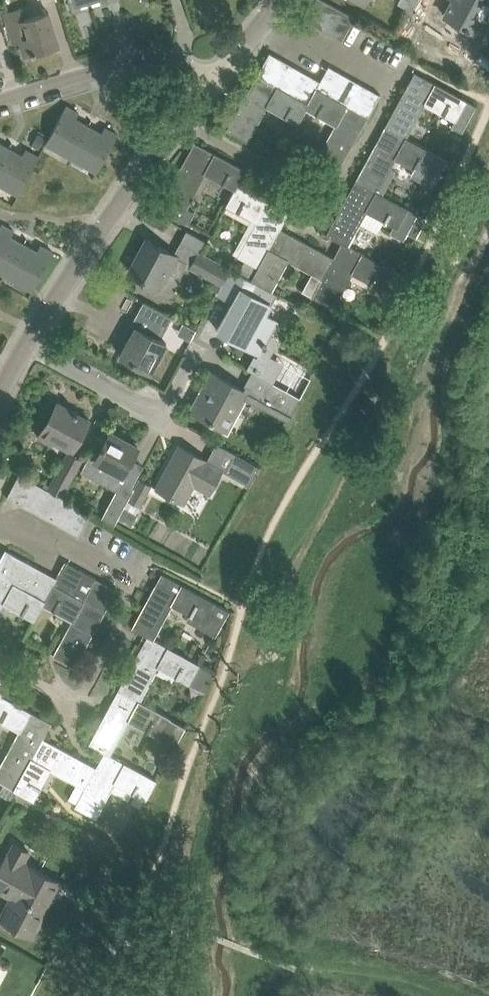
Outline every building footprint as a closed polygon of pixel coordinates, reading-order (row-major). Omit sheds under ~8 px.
[(311,23),(323,0),(310,0),(301,17),(311,23)] [(321,28),(334,5),(325,0),(323,0),(311,23),(321,28)] [(398,2),(412,10),(417,0),(399,0),(398,2)] [(444,14),(475,31),(488,5),(488,0),(452,0),(444,14)] [(321,28),(331,34),(344,11),(334,5),(321,28)] [(22,8),(5,13),(14,42),(21,40),(25,54),(32,52),(33,54),(37,53),(36,51),(59,44),(49,12),(25,19),(22,8)] [(355,17),(344,11),(331,34),(342,40),(355,17)] [(316,87),(326,93),(339,70),(329,65),(321,80),(270,52),(227,129),(249,141),(268,106),(298,123),(306,108),(305,107),(316,87)] [(305,107),(306,108),(335,124),(316,158),(338,170),(381,94),(339,70),(326,93),(316,87),(305,107)] [(386,125),(406,136),(407,135),(425,102),(455,118),(452,124),(462,130),(476,105),(415,71),(386,125)] [(66,105),(45,143),(71,157),(89,125),(76,118),(79,112),(66,105)] [(105,126),(102,132),(89,125),(71,157),(97,171),(118,134),(105,126)] [(377,191),(378,189),(383,192),(396,169),(390,166),(395,156),(415,167),(412,172),(433,184),(447,157),(407,135),(406,136),(386,125),(356,179),(377,191)] [(38,133),(32,144),(39,148),(45,137),(42,136),(38,133)] [(10,147),(0,142),(0,165),(10,147)] [(187,208),(205,173),(235,189),(235,190),(238,185),(247,170),(195,142),(165,196),(187,208)] [(23,154),(10,147),(0,165),(0,184),(18,194),(39,156),(26,149),(23,154)] [(348,243),(366,210),(394,225),(390,231),(403,238),(418,211),(383,192),(378,189),(377,191),(356,179),(327,234),(342,242),(347,245),(348,243)] [(245,259),(257,266),(258,267),(280,227),(281,228),(289,213),(238,185),(235,190),(235,189),(226,205),(256,221),(237,255),(245,259)] [(7,275),(24,243),(12,236),(15,230),(2,223),(0,226),(0,227),(0,272),(7,275)] [(322,278),(334,257),(281,228),(280,227),(258,267),(257,266),(251,278),(250,279),(256,282),(271,290),(288,259),(311,272),(302,290),(313,295),(322,278)] [(144,278),(156,284),(164,269),(179,278),(189,261),(147,238),(129,270),(140,276),(139,277),(143,280),(144,278)] [(353,273),(380,288),(378,293),(391,300),(405,274),(348,243),(347,245),(342,242),(334,257),(322,278),(313,295),(312,296),(334,308),(353,273)] [(37,250),(24,243),(7,275),(33,289),(53,251),(41,244),(37,250)] [(220,282),(227,269),(197,252),(190,266),(220,282)] [(245,259),(238,271),(251,278),(257,266),(245,259)] [(252,370),(271,381),(271,380),(274,382),(285,362),(271,355),(280,338),(271,333),(277,321),(266,314),(271,304),(251,293),(256,282),(231,269),(218,293),(233,301),(217,329),(260,353),(258,356),(254,354),(247,367),(252,370)] [(167,342),(161,339),(173,316),(144,300),(131,325),(135,327),(121,354),(153,371),(167,342)] [(210,389),(197,413),(215,422),(223,427),(221,430),(227,433),(245,399),(272,413),(274,409),(290,417),(301,398),(270,381),(264,393),(252,386),(249,391),(243,388),(229,381),(212,371),(204,386),(210,389)] [(56,435),(54,439),(73,450),(90,419),(58,402),(44,428),(56,435)] [(96,458),(90,454),(81,470),(101,481),(106,473),(118,479),(121,472),(123,473),(138,445),(111,430),(96,458)] [(222,469),(207,460),(180,445),(157,487),(183,502),(195,480),(211,489),(222,469)] [(68,451),(48,487),(61,494),(81,458),(68,451)] [(235,452),(225,471),(250,484),(260,466),(235,452)] [(7,497),(17,502),(30,479),(20,474),(7,497)] [(134,488),(128,499),(141,506),(152,485),(140,478),(134,488)] [(41,485),(30,479),(17,502),(28,508),(41,485)] [(103,517),(115,523),(118,518),(124,507),(128,499),(134,488),(122,481),(103,517)] [(50,490),(41,485),(28,508),(37,513),(50,490)] [(61,496),(50,490),(37,513),(48,519),(61,496)] [(61,496),(48,519),(58,524),(71,501),(61,496)] [(71,501),(58,524),(68,530),(81,507),(71,501)] [(92,513),(81,507),(68,530),(79,536),(92,513)] [(57,577),(6,549),(0,559),(0,610),(4,603),(35,619),(43,604),(45,600),(57,577)] [(57,577),(45,600),(43,604),(72,619),(53,654),(75,666),(117,589),(65,561),(57,577)] [(147,636),(148,635),(153,638),(172,604),(189,613),(188,616),(216,632),(228,608),(162,573),(132,628),(147,636)] [(148,635),(147,636),(118,690),(139,701),(157,667),(188,683),(199,663),(153,638),(148,635)] [(1,694),(9,679),(0,674),(0,694),(1,694)] [(89,744),(105,752),(110,755),(111,754),(128,721),(174,746),(184,725),(139,701),(118,690),(89,744)] [(18,731),(0,765),(0,781),(13,789),(20,775),(22,776),(44,737),(52,722),(1,694),(0,694),(0,721),(18,731)] [(20,775),(13,789),(18,791),(31,798),(34,800),(50,770),(84,788),(85,789),(97,767),(96,766),(91,764),(54,743),(50,741),(44,737),(22,776),(20,775)] [(85,789),(84,788),(74,806),(95,818),(114,783),(144,800),(156,779),(111,754),(110,755),(105,752),(96,766),(97,767),(85,789)] [(13,800),(18,791),(13,789),(0,781),(0,793),(13,800)] [(18,791),(13,800),(27,807),(31,798),(18,791)] [(7,854),(0,868),(0,890),(12,897),(1,918),(32,935),(49,903),(47,901),(58,881),(23,862),(29,851),(14,844),(8,855),(7,854)]
